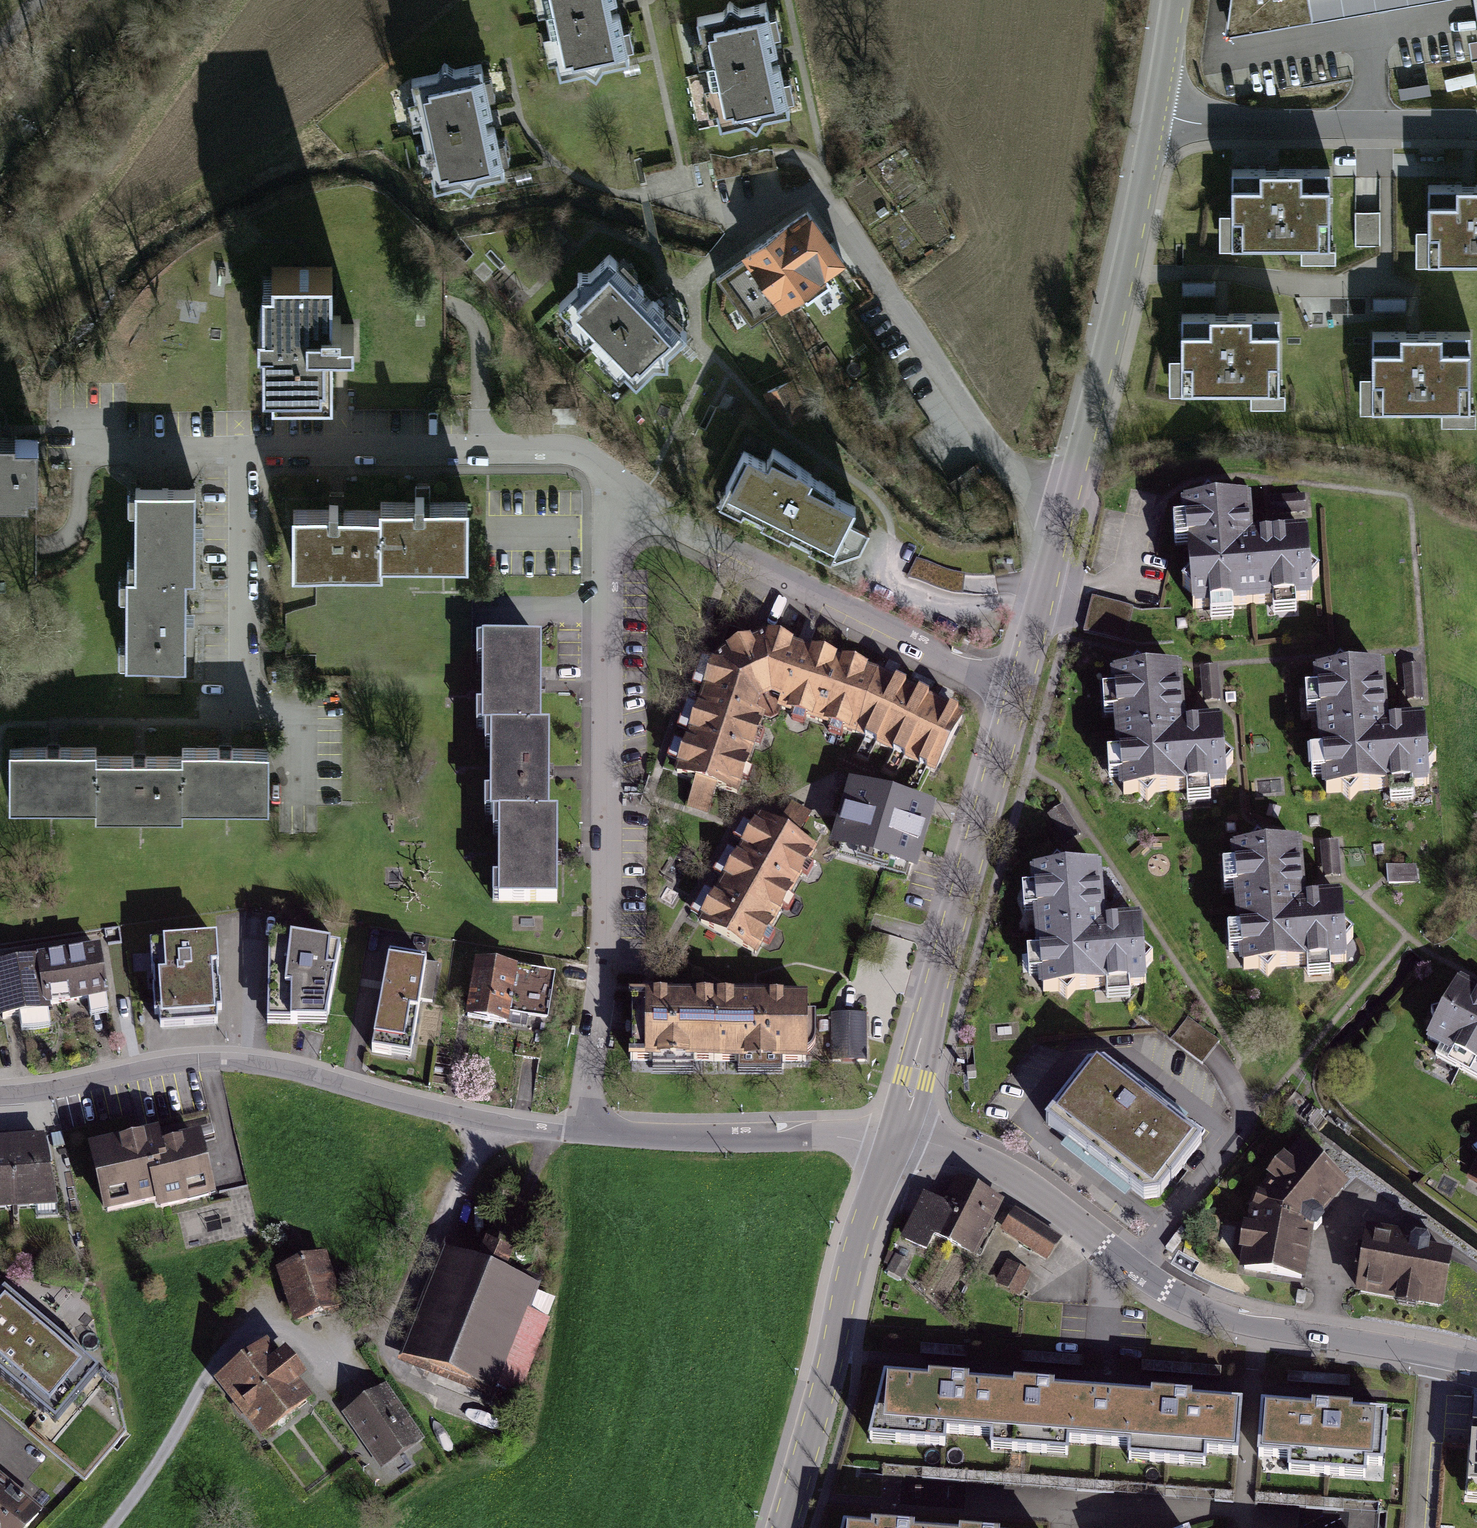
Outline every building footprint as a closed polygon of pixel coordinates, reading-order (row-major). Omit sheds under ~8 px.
[(560,73),(630,59),(617,0),(544,0),(560,73)] [(1223,43),(1313,27),(1308,0),(1228,0),(1223,43)] [(768,4),(697,18),(718,125),(789,111),(768,4)] [(482,65),(413,80),(437,186),(506,170),(482,65)] [(1335,174),(1226,175),(1227,254),(1336,253),(1335,174)] [(1430,186),(1430,228),(1416,228),(1416,264),(1476,263),(1476,186),(1430,186)] [(1355,210),(1355,246),(1380,246),(1380,211),(1355,210)] [(805,216),(761,255),(812,312),(856,273),(805,216)] [(613,265),(553,322),(624,397),(685,341),(613,265)] [(272,268),(272,277),(262,277),(262,383),(270,383),(270,392),(333,392),(333,340),(354,340),(354,326),(340,326),(340,317),(332,317),(332,268),(272,268)] [(1282,317),(1178,316),(1177,400),(1282,401),(1282,317)] [(1475,335),(1370,336),(1370,415),(1476,414),(1475,335)] [(791,423),(804,418),(790,385),(777,390),(791,423)] [(35,496),(35,442),(0,442),(0,495),(35,496)] [(748,452),(725,497),(838,555),(861,510),(835,497),(837,493),(773,450),(767,462),(748,452)] [(959,503),(984,491),(973,469),(948,482),(959,503)] [(193,575),(194,490),(135,490),(134,571),(126,571),(125,661),(185,662),(186,575),(193,575)] [(379,513),(293,511),(292,564),(382,566),(383,553),(468,555),(470,504),(379,502),(379,513)] [(1312,604),(1306,537),(1260,541),(1250,542),(1246,502),(1186,507),(1195,614),(1312,604)] [(1125,642),(1133,610),(1092,600),(1084,632),(1125,642)] [(690,723),(676,774),(736,794),(753,742),(758,725),(774,715),(790,705),(854,730),(863,735),(904,756),(932,771),(962,717),(929,700),(889,679),(872,670),(764,634),(735,647),(708,659),(690,723)] [(541,644),(483,644),(482,733),(491,733),(491,819),(500,819),(500,906),(557,906),(558,820),(548,820),(549,731),(541,731),(541,644)] [(1201,669),(1200,703),(1220,704),(1221,670),(1201,669)] [(1430,794),(1424,724),(1387,727),(1387,722),(1383,671),(1316,676),(1326,802),(1430,794)] [(1224,794),(1220,725),(1182,727),(1181,721),(1178,673),(1114,677),(1122,801),(1224,794)] [(94,749),(9,748),(9,803),(93,804),(94,756),(94,749)] [(270,752),(182,751),(182,757),(181,803),(270,804),(270,752)] [(182,757),(94,756),(93,804),(93,814),(181,815),(181,803),(182,757)] [(928,806),(856,785),(839,846),(911,866),(928,806)] [(1051,824),(1075,843),(1085,830),(1060,811),(1051,824)] [(816,849),(758,815),(697,920),(755,954),(816,849)] [(1346,967),(1341,900),(1302,903),(1301,897),(1297,846),(1235,851),(1244,975),(1346,967)] [(1148,984),(1142,909),(1103,912),(1103,905),(1099,856),(1032,861),(1042,992),(1148,984)] [(217,934),(150,939),(155,1012),(161,1011),(161,1024),(218,1020),(217,1007),(222,1007),(217,934)] [(272,934),(267,1023),(328,1020),(344,948),(272,934)] [(0,960),(0,1001),(2,1014),(111,996),(102,942),(0,960)] [(428,964),(390,958),(375,1051),(413,1057),(428,964)] [(553,976),(477,965),(468,1022),(525,1030),(527,1018),(547,1021),(553,976)] [(1458,984),(1423,1047),(1476,1077),(1476,994),(1458,984)] [(804,1009),(634,1004),(632,1059),(804,1061),(804,1009)] [(831,1069),(866,1068),(865,1019),(829,1020),(831,1069)] [(1201,1142),(1094,1061),(1047,1122),(1100,1162),(1146,1197),(1160,1196),(1201,1142)] [(0,1134),(0,1211),(54,1207),(48,1130),(0,1134)] [(158,1137),(92,1153),(106,1213),(158,1201),(160,1209),(212,1197),(198,1139),(161,1148),(158,1137)] [(1345,1180),(1297,1142),(1264,1186),(1252,1219),(1248,1248),(1245,1266),(1303,1277),(1311,1230),(1345,1180)] [(947,1200),(928,1191),(906,1239),(926,1248),(934,1233),(976,1253),(1000,1201),(956,1180),(947,1200)] [(1057,1236),(1013,1211),(1003,1229),(1046,1254),(1057,1236)] [(1399,1237),(1370,1233),(1360,1294),(1440,1306),(1448,1256),(1424,1253),(1418,1240),(1399,1237)] [(892,1248),(886,1278),(905,1282),(911,1252),(892,1248)] [(506,1409),(551,1298),(450,1258),(406,1368),(506,1409)] [(347,1319),(328,1265),(293,1278),(313,1332),(347,1319)] [(1023,1298),(1030,1273),(1003,1265),(997,1291),(1023,1298)] [(6,1292),(0,1299),(0,1374),(52,1419),(95,1370),(6,1292)] [(314,1414),(266,1352),(215,1392),(264,1453),(314,1414)] [(956,1381),(877,1374),(871,1440),(940,1446),(942,1432),(988,1436),(987,1449),(1062,1456),(1064,1440),(1128,1446),(1127,1460),(1200,1467),(1201,1452),(1236,1455),(1241,1406),(1156,1399),(1029,1387),(956,1381)] [(429,1452),(390,1395),(349,1424),(388,1480),(429,1452)] [(1320,1406),(1263,1402),(1259,1455),(1290,1457),(1289,1471),(1366,1477),(1368,1462),(1385,1464),(1389,1412),(1320,1406)] [(0,1493),(0,1527),(39,1527),(41,1524),(0,1493)]
